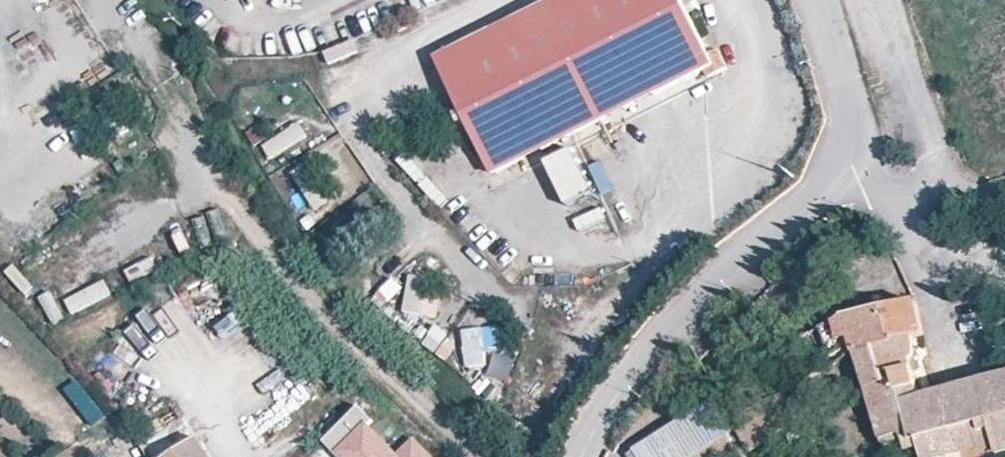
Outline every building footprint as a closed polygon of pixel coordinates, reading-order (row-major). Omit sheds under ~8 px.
[(683,0),(560,0),(441,58),(497,173),(715,67),(683,0)] [(394,24),(399,33),(412,26),(407,17),(394,24)] [(261,141),(268,157),(309,138),(302,123),(261,141)] [(548,159),(559,181),(586,168),(576,146),(548,159)] [(309,161),(291,171),(314,210),(331,200),(309,161)] [(559,183),(570,207),(598,195),(588,170),(559,183)] [(602,206),(574,218),(580,233),(608,222),(602,206)] [(6,272),(25,292),(33,284),(15,264),(6,272)] [(409,273),(401,313),(424,318),(432,277),(409,273)] [(393,277),(374,295),(385,306),(403,288),(393,277)] [(106,280),(65,297),(71,313),(113,295),(106,280)] [(54,323),(65,317),(49,291),(39,298),(54,323)] [(925,336),(917,303),(844,316),(835,321),(841,343),(851,340),(856,355),(897,347),(896,341),(915,338),(925,336)] [(841,343),(835,321),(820,329),(825,347),(841,343)] [(421,344),(434,353),(448,332),(435,323),(421,344)] [(486,366),(485,352),(502,351),(500,325),(462,327),(464,367),(486,366)] [(821,352),(811,333),(792,342),(802,361),(821,352)] [(922,400),(911,361),(916,360),(918,359),(918,358),(915,338),(896,341),(897,347),(856,355),(867,390),(897,382),(912,443),(993,423),(982,378),(977,379),(978,385),(922,400)] [(282,366),(301,400),(316,391),(296,358),(282,366)] [(990,382),(988,376),(982,378),(993,423),(1002,456),(1004,456),(1004,378),(990,382)] [(897,382),(867,390),(883,442),(903,436),(906,447),(913,445),(912,443),(897,382)] [(267,411),(275,424),(300,409),(293,396),(267,411)] [(714,400),(633,451),(637,456),(726,456),(737,450),(729,436),(734,432),(714,400)] [(367,428),(372,423),(357,408),(322,444),(335,456),(337,456),(343,451),(350,456),(396,456),(367,428)] [(993,423),(912,443),(913,445),(906,447),(909,456),(1002,456),(993,423)] [(886,453),(906,447),(903,436),(883,442),(886,453)] [(174,456),(209,456),(199,440),(174,456)] [(414,442),(399,456),(430,456),(414,442)]
